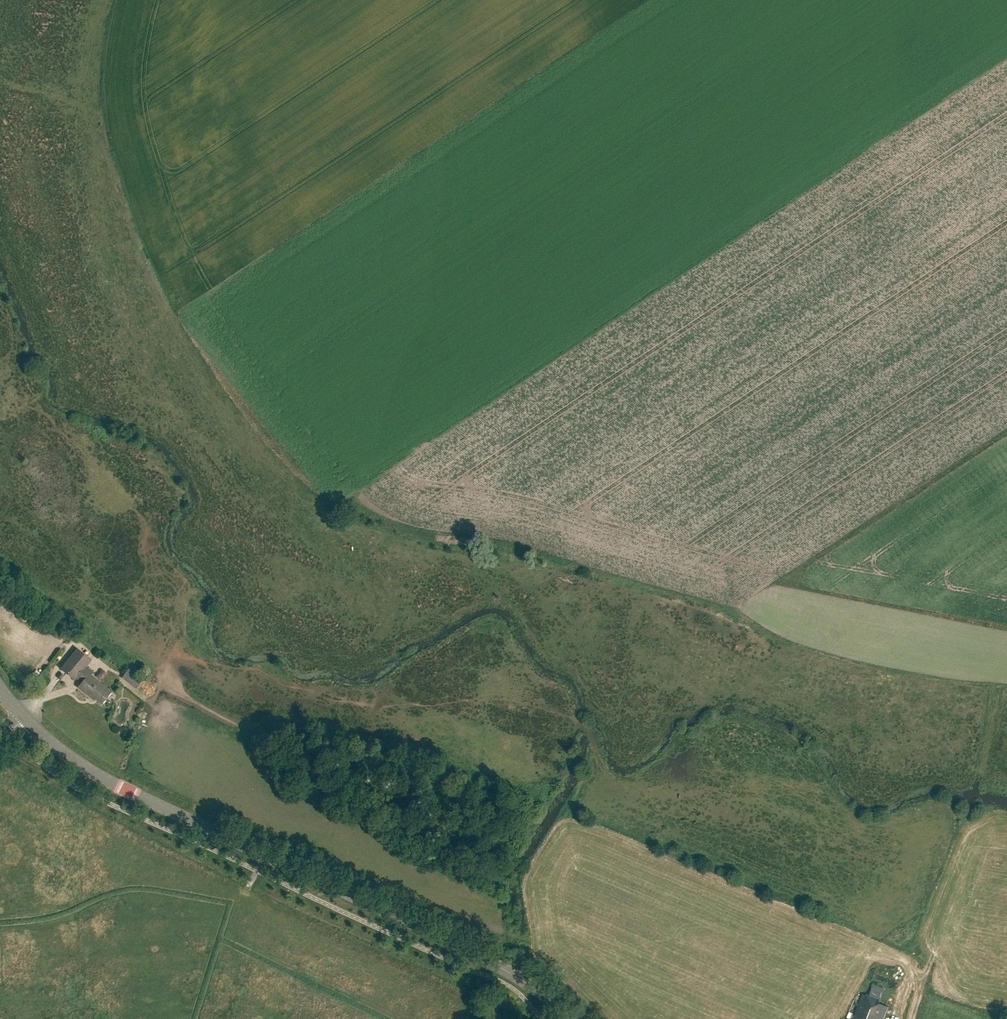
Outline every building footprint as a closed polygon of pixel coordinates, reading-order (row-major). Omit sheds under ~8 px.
[(110,692),(90,675),(92,672),(86,667),(92,660),(78,649),(62,670),(75,680),(76,679),(81,682),(77,687),(93,701),(94,699),(100,704),(110,692)] [(143,680),(129,668),(121,677),(135,689),(143,680)] [(895,1009),(879,1003),(884,989),(873,985),(869,996),(864,994),(863,996),(857,994),(847,1018),(891,1018),(895,1009)]
